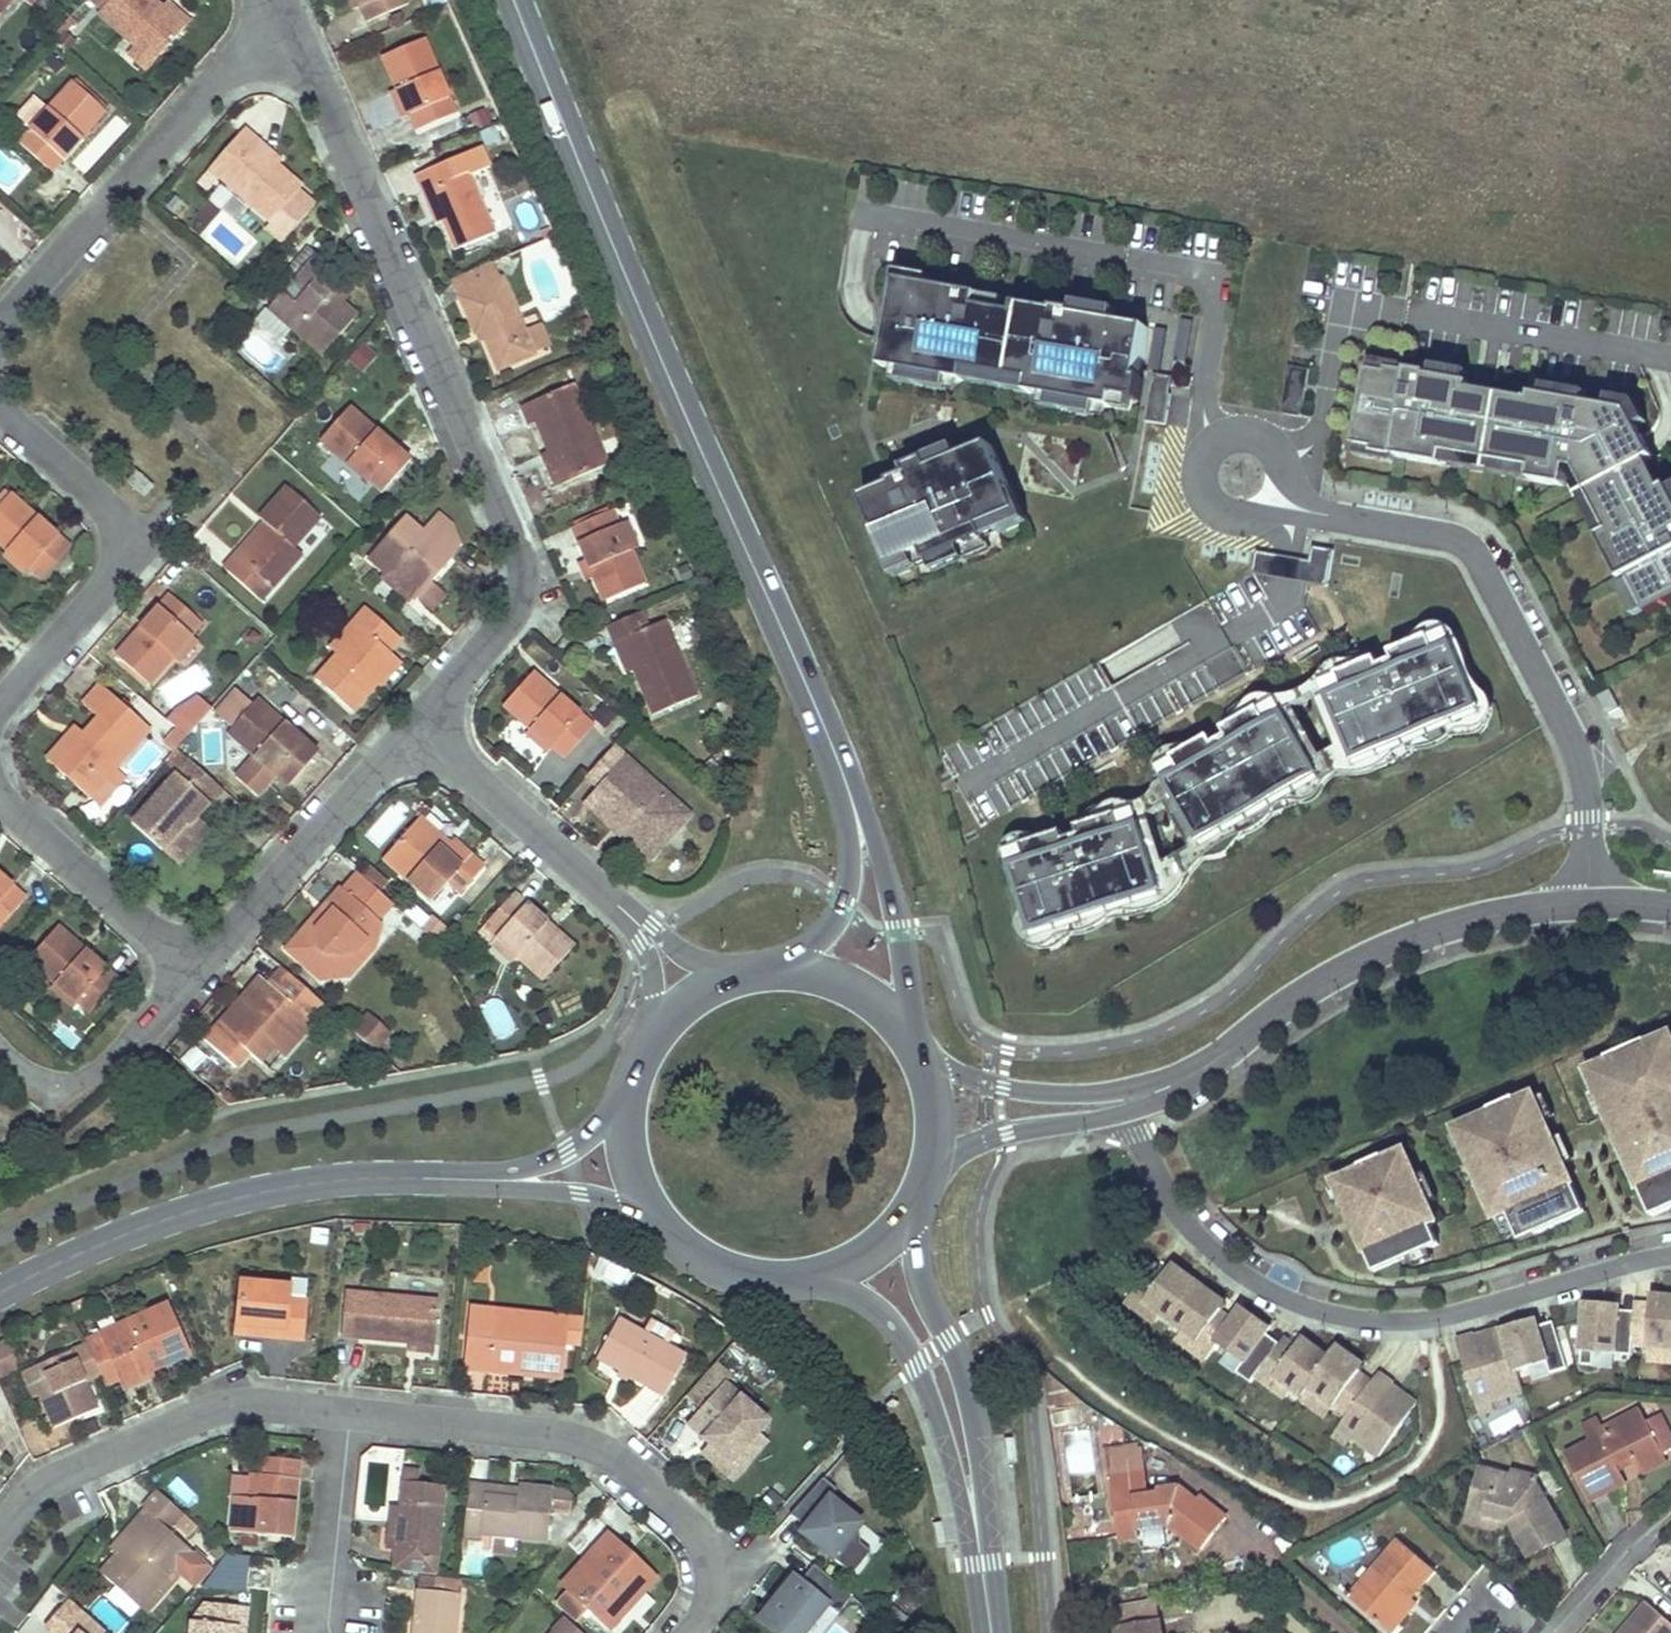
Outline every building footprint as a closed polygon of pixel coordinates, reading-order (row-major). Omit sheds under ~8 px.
[(10,0),(0,0),(0,12),(10,0)] [(154,0),(89,0),(101,10),(97,15),(134,47),(154,64),(186,27),(164,8),(154,0)] [(361,6),(359,0),(351,0),(355,9),(361,6)] [(368,21),(409,4),(407,0),(359,0),(361,6),(368,21)] [(191,22),(169,3),(164,8),(186,27),(191,22)] [(75,43),(64,34),(56,43),(67,52),(75,43)] [(409,117),(411,116),(417,130),(455,114),(424,40),(384,57),(397,90),(409,117)] [(154,64),(134,47),(127,54),(147,72),(153,65),(154,64)] [(0,77),(0,94),(9,84),(0,77)] [(30,130),(31,131),(20,143),(52,172),(106,111),(72,82),(49,109),(48,109),(30,130)] [(392,92),(403,119),(409,117),(397,90),(392,92)] [(30,130),(48,109),(33,96),(15,116),(30,130)] [(258,139),(246,128),(210,168),(270,221),(265,228),(283,244),(316,206),(298,190),(302,186),(277,164),(255,143),(258,140),(258,139)] [(258,140),(255,143),(277,164),(280,160),(258,140)] [(416,175),(419,183),(423,191),(429,188),(442,220),(455,250),(495,233),(469,172),(449,180),(442,164),(416,175)] [(429,188),(423,191),(436,222),(442,220),(429,188)] [(336,258),(329,252),(323,246),(293,281),(304,291),(294,303),(282,293),(267,309),(323,356),(356,316),(341,303),(316,281),(320,276),(336,258)] [(479,327),(484,339),(497,369),(534,353),(503,279),(487,285),(480,266),(452,279),(473,330),(479,327)] [(345,299),(320,276),(316,281),(341,303),(345,299)] [(897,328),(889,327),(883,366),(965,380),(967,369),(1029,380),(1027,391),(1112,406),(1114,394),(1139,399),(1142,377),(1138,375),(1147,325),(1074,313),(1074,310),(1055,306),(1053,313),(1041,311),(1042,308),(1016,303),(1015,313),(977,306),(979,294),(960,291),(959,292),(905,283),(897,328)] [(484,339),(479,327),(473,330),(478,341),(484,339)] [(348,361),(364,373),(378,355),(362,342),(348,361)] [(1284,386),(1305,390),(1309,368),(1287,364),(1284,386)] [(1367,369),(1354,444),(1375,448),(1374,452),(1442,464),(1444,451),(1533,466),(1531,478),(1565,484),(1568,465),(1577,466),(1610,531),(1599,536),(1622,580),(1629,577),(1648,613),(1670,601),(1670,484),(1666,486),(1650,459),(1656,455),(1630,410),(1585,402),(1583,414),(1575,413),(1567,399),(1532,393),(1531,399),(1469,388),(1470,382),(1428,375),(1429,373),(1409,369),(1408,372),(1388,368),(1387,373),(1367,369)] [(1029,380),(967,369),(965,380),(1027,391),(1029,380)] [(1171,375),(1153,372),(1152,379),(1150,379),(1147,397),(1169,402),(1170,392),(1168,392),(1171,375)] [(537,423),(543,437),(548,451),(563,484),(608,464),(574,385),(523,407),(531,426),(537,423)] [(1282,405),(1281,412),(1299,415),(1300,408),(1302,408),(1305,390),(1284,386),(1280,405),(1282,405)] [(1169,402),(1147,397),(1143,419),(1164,424),(1169,402)] [(1585,402),(1567,399),(1575,413),(1583,414),(1585,402)] [(368,483),(368,482),(369,482),(381,493),(410,461),(350,408),(320,441),(346,464),(368,483)] [(885,487),(863,497),(878,533),(880,533),(893,564),(924,551),(929,562),(987,537),(982,527),(1019,511),(990,444),(934,467),(930,458),(909,467),(912,473),(895,481),(897,487),(887,492),(885,487)] [(543,453),(557,486),(563,484),(548,451),(543,453)] [(1444,451),(1442,464),(1531,478),(1533,466),(1444,451)] [(363,488),(368,483),(346,464),(342,469),(363,488)] [(1565,484),(1573,485),(1599,536),(1610,531),(1577,466),(1568,465),(1565,484)] [(145,497),(155,486),(137,470),(127,481),(145,497)] [(895,481),(884,485),(885,487),(887,492),(897,487),(895,481)] [(238,553),(232,560),(225,567),(260,598),(303,550),(294,543),(319,516),(286,486),(258,519),(264,523),(271,529),(244,559),(238,553)] [(29,570),(29,569),(42,580),(71,548),(10,495),(0,506),(0,544),(8,551),(29,570)] [(619,525),(612,510),(573,527),(605,600),(646,583),(631,550),(620,525),(619,525)] [(450,558),(455,552),(460,546),(451,527),(437,514),(421,532),(404,517),(369,558),(384,572),(413,598),(415,600),(452,560),(450,558)] [(639,546),(629,520),(620,525),(631,550),(639,546)] [(244,559),(271,529),(264,523),(238,553),(244,559)] [(1311,547),(1309,559),(1305,583),(1327,587),(1333,551),(1311,547)] [(1309,559),(1255,550),(1252,569),(1251,573),(1305,583),(1309,559)] [(3,556),(24,576),(29,570),(8,551),(3,556)] [(379,577),(408,603),(413,598),(384,572),(379,577)] [(117,655),(133,669),(149,684),(203,624),(171,595),(117,655)] [(352,712),(364,698),(377,684),(374,681),(394,658),(389,653),(400,640),(366,610),(354,623),(360,629),(338,655),(316,679),(352,712)] [(654,714),(698,696),(666,620),(647,628),(641,612),(609,625),(615,641),(623,638),(635,668),(654,714)] [(360,629),(354,623),(331,648),(338,655),(360,629)] [(1436,651),(1430,637),(1391,654),(1395,662),(1380,668),(1357,678),(1360,684),(1345,691),(1327,699),(1355,765),(1482,709),(1454,643),(1436,651)] [(623,638),(615,641),(628,671),(635,668),(623,638)] [(394,658),(374,681),(377,684),(379,685),(399,662),(394,658)] [(1380,668),(1377,661),(1339,677),(1345,691),(1360,684),(1357,678),(1380,668)] [(551,749),(552,748),(553,747),(565,758),(593,727),(533,673),(503,707),(530,730),(551,749)] [(100,687),(92,696),(83,705),(99,718),(83,735),(55,767),(89,797),(114,769),(149,731),(100,687)] [(317,753),(257,700),(254,704),(236,688),(215,712),(233,728),(228,732),(254,756),(235,777),(257,797),(277,774),(289,785),(317,753)] [(1610,690),(1599,696),(1610,715),(1621,709),(1610,690)] [(1201,761),(1166,782),(1201,844),(1322,774),(1286,712),(1268,722),(1261,709),(1225,730),(1229,737),(1215,745),(1213,746),(1217,752),(1201,761)] [(76,728),(46,760),(55,767),(83,735),(76,728)] [(177,749),(182,744),(186,739),(175,729),(163,743),(174,753),(177,749)] [(526,735),(546,754),(551,749),(530,730),(526,735)] [(1215,745),(1211,738),(1193,748),(1201,761),(1217,752),(1213,746),(1215,745)] [(615,745),(587,776),(600,788),(586,803),(615,829),(620,823),(657,856),(693,815),(615,745)] [(163,764),(175,774),(189,759),(177,749),(174,753),(163,764)] [(196,817),(208,802),(221,788),(189,759),(175,774),(131,824),(161,851),(185,824),(187,826),(196,817)] [(98,806),(125,777),(114,769),(89,797),(98,806)] [(1082,835),(1067,840),(1043,848),(1045,854),(1029,859),(1010,866),(1032,934),(1164,892),(1143,823),(1123,829),(1119,815),(1079,827),(1082,835)] [(200,822),(196,817),(187,826),(185,824),(161,851),(169,858),(200,822)] [(466,860),(420,817),(414,824),(460,867),(466,860)] [(620,823),(615,829),(652,861),(657,856),(620,823)] [(484,867),(477,861),(471,855),(466,860),(460,867),(414,824),(383,858),(430,902),(448,882),(460,893),(484,867)] [(1067,840),(1064,833),(1025,845),(1029,859),(1045,854),(1043,848),(1067,840)] [(388,884),(371,869),(363,877),(381,893),(388,884)] [(25,899),(0,876),(0,927),(25,899)] [(381,893),(363,877),(362,876),(348,893),(341,887),(334,894),(335,909),(319,927),(311,920),(285,948),(324,982),(338,967),(365,937),(394,905),(381,893)] [(516,954),(543,979),(572,946),(513,893),(484,925),(496,936),(516,954)] [(335,909),(334,894),(311,920),(319,927),(335,909)] [(417,899),(405,909),(431,938),(443,928),(417,899)] [(55,983),(77,1003),(78,1002),(90,1012),(118,981),(58,926),(28,960),(55,983)] [(491,942),(511,960),(516,954),(496,936),(491,942)] [(365,937),(338,967),(347,973),(373,944),(365,937)] [(205,1039),(238,1067),(250,1053),(261,1063),(275,1047),(303,1016),(313,1025),(328,1008),(286,971),(271,988),(259,977),(247,992),(252,996),(235,1015),(230,1010),(205,1039)] [(77,1003),(55,983),(50,989),(72,1008),(77,1003)] [(235,1015),(252,996),(247,992),(230,1010),(235,1015)] [(497,1038),(516,1029),(500,994),(480,1003),(497,1038)] [(376,1050),(392,1032),(369,1012),(353,1030),(376,1050)] [(313,1025),(303,1016),(275,1047),(286,1056),(313,1025)] [(1649,1045),(1609,1062),(1589,1071),(1598,1091),(1609,1116),(1613,1126),(1621,1122),(1631,1144),(1623,1148),(1653,1217),(1670,1209),(1670,1035),(1649,1045)] [(1609,1062),(1649,1045),(1647,1041),(1608,1058),(1609,1062)] [(1609,1116),(1598,1091),(1588,1095),(1599,1120),(1609,1116)] [(1586,1212),(1566,1165),(1554,1139),(1546,1121),(1536,1099),(1535,1095),(1518,1102),(1492,1113),(1456,1130),(1458,1134),(1465,1150),(1472,1165),(1480,1183),(1496,1219),(1509,1213),(1518,1233),(1521,1241),(1586,1212)] [(1555,1117),(1545,1095),(1536,1099),(1546,1121),(1555,1117)] [(1492,1113),(1518,1102),(1516,1098),(1490,1110),(1492,1113)] [(1631,1144),(1621,1122),(1613,1126),(1623,1148),(1631,1144)] [(1465,1150),(1458,1134),(1449,1138),(1456,1154),(1465,1150)] [(1575,1161),(1563,1135),(1554,1139),(1566,1165),(1575,1161)] [(1440,1245),(1431,1225),(1437,1223),(1429,1205),(1417,1177),(1406,1152),(1386,1161),(1363,1171),(1335,1184),(1337,1187),(1343,1202),(1375,1274),(1409,1259),(1430,1249),(1440,1245)] [(1363,1171),(1386,1161),(1384,1157),(1361,1167),(1363,1171)] [(1480,1183),(1472,1165),(1463,1169),(1471,1187),(1480,1183)] [(1438,1200),(1426,1173),(1417,1177),(1429,1205),(1438,1200)] [(1327,1191),(1334,1206),(1343,1202),(1337,1187),(1327,1191)] [(1518,1233),(1509,1213),(1496,1219),(1505,1239),(1518,1233)] [(1412,1268),(1434,1258),(1430,1249),(1409,1259),(1412,1268)] [(1167,1271),(1153,1261),(1144,1273),(1157,1283),(1167,1271)] [(1170,1321),(1197,1285),(1186,1277),(1187,1275),(1171,1264),(1167,1271),(1157,1283),(1144,1273),(1124,1301),(1138,1312),(1145,1302),(1160,1313),(1170,1321)] [(308,1281),(289,1279),(288,1287),(287,1300),(306,1302),(308,1281)] [(306,1302),(287,1300),(288,1287),(241,1282),(236,1325),(284,1330),(283,1340),(301,1342),(306,1302)] [(1210,1323),(1220,1310),(1225,1304),(1209,1292),(1208,1294),(1197,1285),(1170,1321),(1181,1328),(1195,1340),(1189,1349),(1203,1360),(1216,1343),(1223,1332),(1210,1323)] [(434,1346),(438,1300),(345,1291),(341,1337),(409,1343),(434,1346)] [(1669,1300),(1669,1298),(1666,1298),(1649,1297),(1649,1302),(1648,1314),(1633,1313),(1632,1321),(1630,1343),(1631,1343),(1631,1345),(1646,1347),(1667,1348),(1666,1361),(1670,1362),(1670,1300),(1669,1300)] [(82,1299),(69,1305),(75,1317),(87,1312),(82,1299)] [(1648,1314),(1649,1302),(1633,1301),(1632,1311),(1633,1312),(1633,1313),(1648,1314)] [(1160,1313),(1145,1302),(1138,1312),(1154,1323),(1160,1313)] [(1630,1343),(1632,1321),(1631,1321),(1616,1320),(1617,1310),(1618,1303),(1599,1302),(1599,1303),(1585,1302),(1580,1364),(1592,1365),(1593,1352),(1613,1353),(1630,1355),(1631,1345),(1631,1343),(1630,1343)] [(149,1372),(168,1364),(188,1355),(165,1305),(128,1320),(132,1329),(105,1340),(101,1332),(84,1339),(86,1344),(101,1376),(104,1384),(119,1377),(121,1382),(124,1389),(145,1380),(142,1374),(149,1372)] [(1256,1344),(1265,1333),(1270,1325),(1260,1318),(1242,1306),(1232,1319),(1223,1331),(1224,1332),(1223,1332),(1216,1343),(1226,1350),(1242,1362),(1235,1371),(1249,1381),(1254,1375),(1269,1354),(1256,1344)] [(473,1308),(466,1369),(513,1374),(513,1368),(521,1369),(520,1374),(559,1378),(566,1318),(473,1308)] [(1223,1331),(1232,1319),(1220,1310),(1210,1323),(1223,1332),(1224,1332),(1223,1331)] [(1633,1313),(1633,1312),(1632,1311),(1617,1310),(1616,1320),(1631,1321),(1632,1321),(1633,1313)] [(1566,1368),(1556,1335),(1540,1340),(1536,1326),(1533,1317),(1515,1323),(1516,1324),(1502,1328),(1515,1371),(1516,1370),(1528,1367),(1546,1361),(1549,1373),(1566,1368)] [(128,1320),(101,1332),(105,1340),(132,1329),(128,1320)] [(600,1358),(634,1376),(667,1394),(688,1357),(621,1320),(600,1358)] [(1556,1335),(1552,1322),(1536,1326),(1540,1340),(1556,1335)] [(284,1330),(236,1325),(235,1334),(283,1340),(284,1330)] [(1195,1340),(1181,1328),(1174,1337),(1189,1349),(1195,1340)] [(1515,1371),(1502,1328),(1481,1334),(1485,1348),(1478,1351),(1474,1336),(1473,1333),(1456,1338),(1455,1339),(1475,1404),(1506,1395),(1522,1390),(1516,1370),(1515,1371)] [(1273,1349),(1278,1343),(1265,1333),(1256,1344),(1269,1354),(1273,1349)] [(1485,1348),(1481,1334),(1474,1336),(1478,1351),(1485,1348)] [(1286,1358),(1295,1346),(1282,1337),(1278,1343),(1273,1349),(1286,1358)] [(1300,1395),(1325,1359),(1315,1351),(1316,1350),(1308,1344),(1301,1338),(1295,1346),(1286,1358),(1273,1349),(1269,1354),(1254,1375),(1268,1385),(1275,1376),(1291,1387),(1300,1395)] [(8,1346),(5,1340),(0,1343),(0,1377),(19,1367),(17,1364),(8,1346)] [(29,1358),(20,1340),(8,1346),(17,1364),(29,1358)] [(434,1346),(409,1343),(408,1350),(433,1352),(434,1346)] [(101,1376),(86,1344),(28,1370),(39,1396),(54,1429),(97,1410),(85,1384),(101,1376)] [(1667,1348),(1646,1347),(1645,1360),(1666,1361),(1667,1348)] [(1350,1382),(1357,1372),(1362,1366),(1347,1355),(1346,1355),(1345,1356),(1333,1348),(1325,1359),(1300,1395),(1302,1395),(1300,1398),(1308,1404),(1316,1393),(1333,1406),(1346,1415),(1347,1416),(1364,1392),(1350,1382)] [(1235,1371),(1242,1362),(1226,1350),(1220,1360),(1235,1371)] [(1612,1367),(1613,1353),(1593,1352),(1592,1365),(1612,1367)] [(1549,1373),(1546,1361),(1528,1367),(1531,1378),(1549,1373)] [(716,1364),(688,1394),(701,1406),(687,1421),(731,1461),(767,1423),(724,1384),(730,1378),(716,1364)] [(39,1396),(28,1370),(21,1373),(31,1399),(39,1396)] [(1371,1381),(1357,1372),(1350,1382),(1364,1392),(1371,1381)] [(1377,1456),(1414,1404),(1396,1391),(1387,1403),(1381,1398),(1390,1386),(1392,1384),(1377,1373),(1371,1381),(1364,1392),(1347,1416),(1346,1415),(1338,1427),(1363,1446),(1377,1456)] [(1291,1387),(1275,1376),(1268,1385),(1284,1397),(1291,1387)] [(119,1377),(104,1384),(106,1388),(121,1382),(119,1377)] [(1387,1403),(1396,1391),(1390,1386),(1381,1398),(1387,1403)] [(1333,1406),(1316,1393),(1308,1404),(1325,1417),(1333,1406)] [(1478,1414),(1508,1405),(1506,1395),(1475,1404),(1478,1414)] [(1486,1423),(1493,1439),(1528,1423),(1520,1406),(1486,1423)] [(1620,1473),(1616,1465),(1632,1458),(1636,1465),(1637,1468),(1664,1456),(1640,1410),(1605,1429),(1607,1434),(1592,1441),(1566,1455),(1590,1502),(1625,1484),(1620,1473)] [(1585,1426),(1592,1441),(1607,1434),(1605,1429),(1600,1419),(1585,1426)] [(1363,1446),(1338,1427),(1332,1435),(1357,1454),(1363,1446)] [(1007,1442),(1008,1463),(1016,1462),(1016,1442),(1007,1442)] [(1146,1454),(1111,1457),(1113,1478),(1148,1475),(1146,1454)] [(1664,1456),(1637,1468),(1641,1475),(1667,1462),(1664,1456)] [(257,1474),(255,1486),(254,1498),(247,1497),(236,1496),(231,1531),(291,1538),(298,1461),(264,1458),(261,1475),(257,1474)] [(1632,1458),(1616,1465),(1620,1473),(1636,1465),(1632,1458)] [(1560,1526),(1542,1496),(1536,1494),(1534,1490),(1536,1479),(1515,1473),(1514,1477),(1482,1468),(1471,1510),(1508,1520),(1529,1555),(1550,1543),(1545,1535),(1560,1526)] [(255,1486),(257,1474),(250,1473),(247,1497),(254,1498),(255,1486)] [(1198,1503),(1184,1489),(1161,1491),(1161,1497),(1150,1498),(1148,1475),(1113,1478),(1120,1540),(1141,1538),(1140,1531),(1174,1527),(1200,1552),(1228,1523),(1202,1499),(1198,1503)] [(174,1478),(167,1489),(190,1502),(196,1491),(174,1478)] [(400,1507),(395,1551),(392,1570),(438,1575),(447,1486),(402,1481),(400,1507)] [(517,1488),(469,1483),(468,1493),(516,1498),(517,1488)] [(552,1488),(517,1484),(517,1488),(516,1498),(468,1493),(463,1533),(482,1535),(493,1536),(518,1539),(546,1542),(550,1511),(570,1513),(572,1496),(563,1490),(552,1489),(552,1488)] [(196,1526),(156,1491),(142,1507),(145,1509),(151,1516),(117,1554),(100,1573),(139,1608),(171,1572),(173,1570),(190,1585),(207,1566),(168,1530),(173,1526),(186,1538),(196,1526)] [(830,1494),(798,1534),(854,1576),(870,1552),(861,1543),(859,1533),(868,1524),(830,1494)] [(391,1506),(387,1549),(395,1551),(400,1507),(391,1506)] [(151,1516),(145,1509),(110,1548),(117,1554),(151,1516)] [(1468,1524),(1501,1532),(1508,1520),(1471,1510),(1468,1524)] [(653,1542),(658,1537),(643,1523),(638,1528),(653,1542)] [(932,1526),(935,1547),(944,1545),(941,1525),(932,1526)] [(1550,1543),(1564,1534),(1560,1526),(1545,1535),(1550,1543)] [(482,1543),(482,1535),(463,1533),(461,1557),(467,1558),(469,1542),(482,1543)] [(636,1587),(639,1591),(643,1594),(657,1578),(607,1533),(560,1584),(603,1623),(636,1587)] [(518,1539),(493,1536),(492,1551),(516,1554),(518,1539)] [(1411,1599),(1435,1571),(1398,1539),(1349,1597),(1386,1629),(1411,1599)] [(756,1622),(770,1632),(810,1632),(831,1608),(839,1614),(853,1597),(814,1565),(802,1579),(793,1572),(756,1622)] [(195,1589),(212,1570),(207,1566),(190,1585),(195,1589)] [(171,1572),(139,1608),(146,1614),(178,1578),(171,1572)] [(434,1590),(435,1583),(418,1581),(417,1588),(426,1589),(434,1590)] [(426,1589),(417,1588),(414,1632),(456,1632),(460,1585),(435,1583),(434,1590),(426,1589)] [(639,1591),(636,1587),(603,1623),(610,1630),(643,1594),(639,1591)] [(106,1628),(57,1590),(23,1632),(103,1632),(106,1628)] [(1417,1604),(1411,1599),(1386,1629),(1391,1632),(1392,1632),(1417,1604)] [(1648,1603),(1624,1632),(1626,1632),(1670,1632),(1670,1624),(1648,1603)] [(190,1623),(190,1632),(237,1632),(237,1628),(243,1629),(245,1629),(247,1609),(215,1605),(190,1623)] [(1115,1618),(1117,1632),(1160,1632),(1158,1613),(1115,1618)] [(564,1618),(552,1632),(553,1632),(581,1632),(564,1618)]
